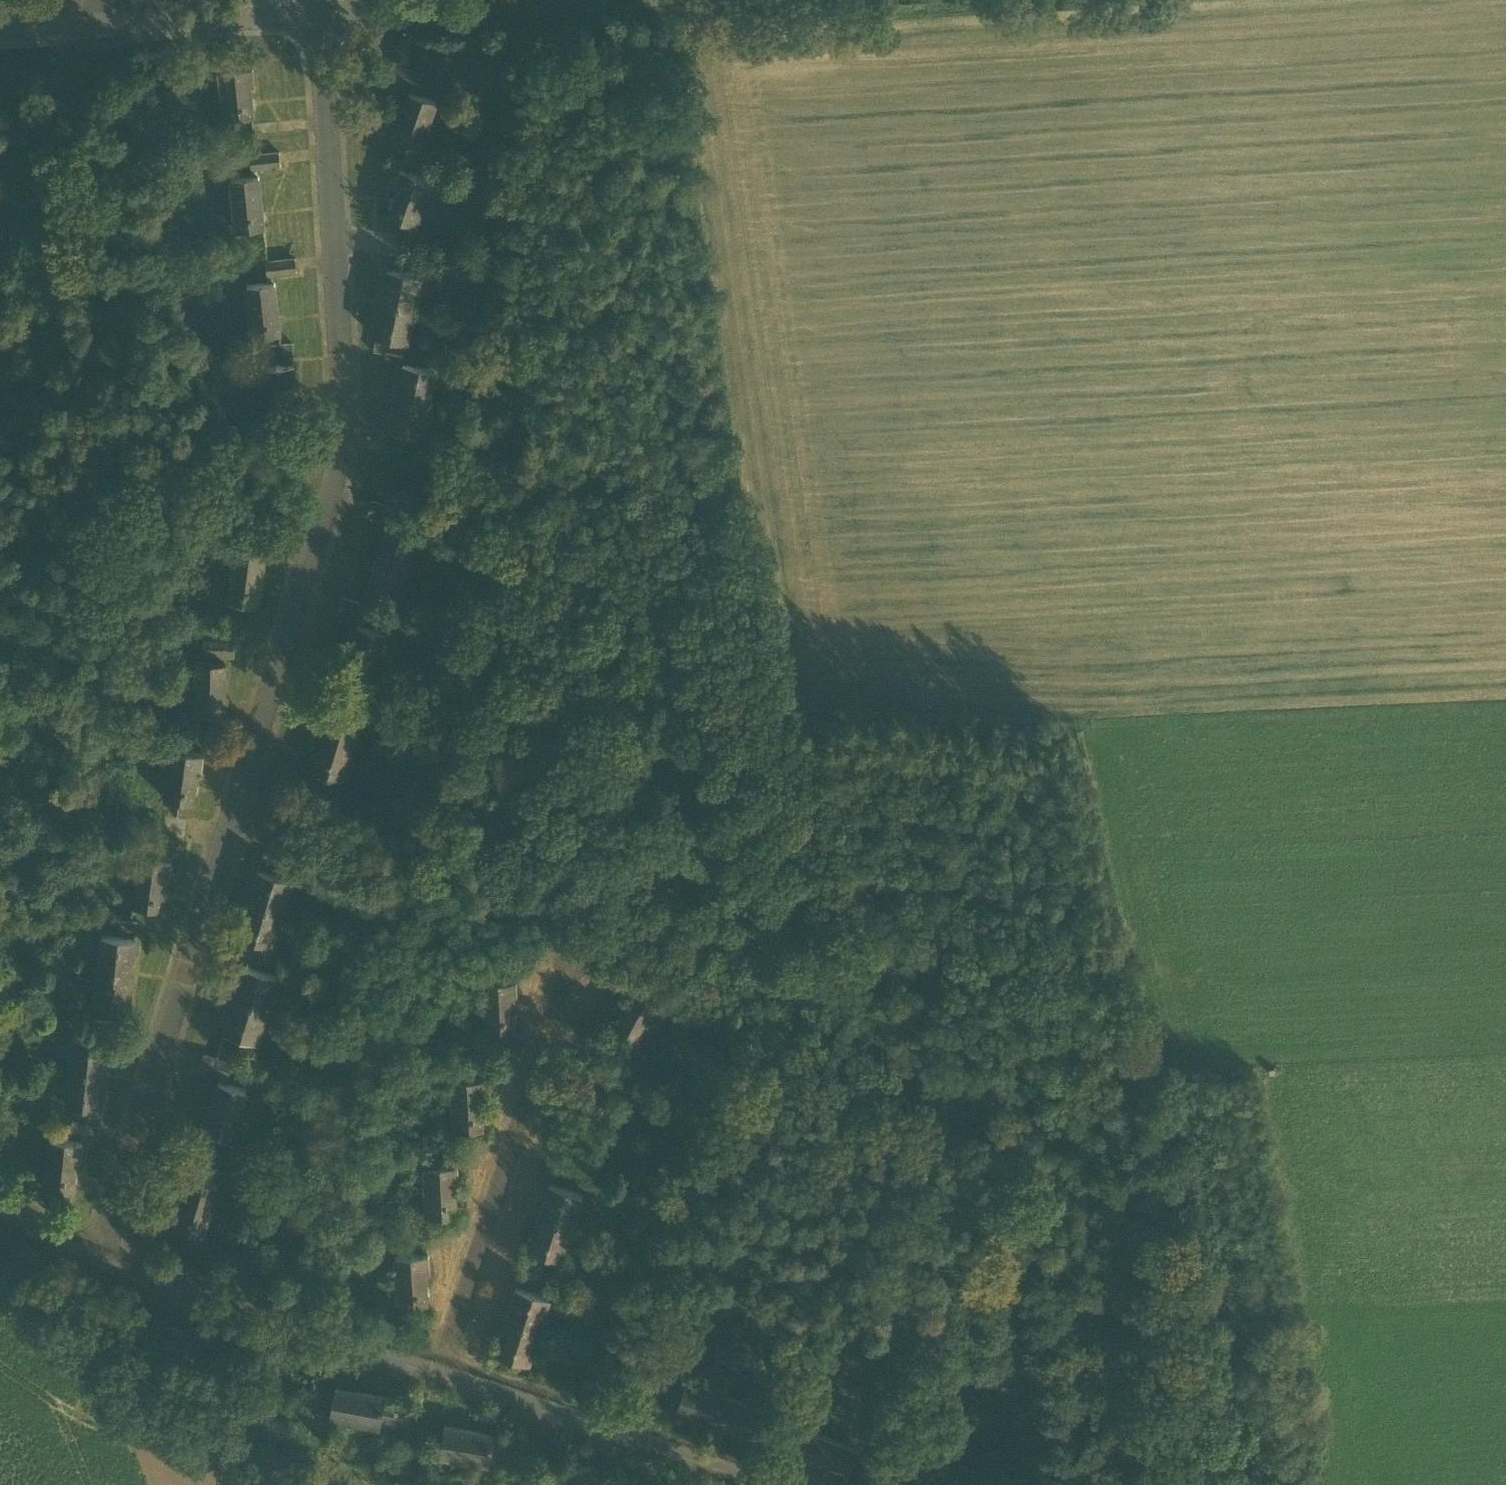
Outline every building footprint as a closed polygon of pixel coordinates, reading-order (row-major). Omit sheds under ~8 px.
[(423,74),(394,65),(390,78),(419,88),(423,74)] [(253,67),(219,71),(224,120),(252,117),(249,86),(255,85),(253,67)] [(436,102),(410,92),(392,142),(419,151),(436,102)] [(279,152),(250,155),(251,169),(281,167),(279,152)] [(432,180),(400,169),(394,186),(400,188),(390,217),(416,226),(432,180)] [(264,228),(259,176),(231,178),(237,231),(264,228)] [(399,235),(376,230),(374,242),(377,242),(396,246),(399,235)] [(396,246),(377,242),(375,254),(407,261),(409,249),(396,246)] [(295,258),(265,262),(267,276),(297,272),(295,258)] [(421,275),(387,269),(383,289),(388,290),(385,304),(414,309),(421,275)] [(275,282),(247,285),(252,337),(280,334),(275,282)] [(414,309),(385,304),(383,317),(378,316),(374,337),(407,343),(414,309)] [(437,370),(403,363),(399,384),(403,385),(400,398),(430,404),(437,370)] [(263,416),(291,415),(289,384),(295,383),(295,366),(261,367),(263,416)] [(430,404),(400,398),(398,411),(393,410),(389,431),(423,438),(430,404)] [(414,536),(387,528),(372,577),(399,586),(414,536)] [(264,553),(236,549),(230,600),(258,604),(264,553)] [(371,606),(342,597),(339,610),(367,619),(371,606)] [(234,642),(204,642),(204,655),(234,656),(234,642)] [(226,663),(198,662),(196,714),(224,715),(226,663)] [(356,729),(329,720),(314,770),(341,778),(356,729)] [(203,754),(171,750),(164,799),(192,802),(196,772),(201,772),(203,754)] [(188,819),(165,816),(163,828),(186,831),(188,819)] [(186,831),(163,828),(162,839),(185,842),(186,831)] [(172,861),(139,857),(132,906),(160,909),(165,878),(170,879),(172,861)] [(292,880),(259,869),(253,890),(258,891),(254,904),(281,913),(292,880)] [(281,913),(254,904),(250,917),(245,916),(238,936),(271,946),(281,913)] [(136,939),(102,936),(98,970),(127,973),(129,960),(134,960),(136,939)] [(270,954),(239,944),(235,955),(267,965),(270,954)] [(277,976),(244,966),(238,986),(243,988),(239,1000),(267,1009),(277,976)] [(127,973),(98,970),(95,1004),(129,1008),(131,987),(126,986),(127,973)] [(516,980),(483,982),(485,1031),(514,1030),(512,998),(517,998),(516,980)] [(658,1004),(633,991),(608,1036),(633,1050),(658,1004)] [(267,1009),(239,1000),(235,1013),(230,1011),(224,1032),(257,1042),(267,1009)] [(108,1040),(73,1036),(70,1070),(100,1074),(101,1060),(106,1061),(108,1040)] [(232,1063),(204,1055),(200,1068),(228,1076),(232,1063)] [(100,1074),(70,1070),(66,1105),(101,1109),(103,1087),(98,1087),(100,1074)] [(485,1078),(452,1080),(454,1129),(482,1128),(481,1097),(486,1096),(485,1078)] [(246,1090),(219,1082),(205,1131),(231,1139),(246,1090)] [(97,1126),(63,1122),(62,1133),(95,1137),(97,1126)] [(456,1134),(433,1135),(434,1147),(457,1146),(456,1134)] [(83,1142),(50,1138),(45,1187),(73,1190),(76,1159),(81,1160),(83,1142)] [(434,1147),(424,1148),(425,1159),(457,1157),(457,1146),(434,1147)] [(580,1164),(559,1157),(555,1168),(587,1178),(590,1167),(580,1164)] [(458,1164),(424,1166),(427,1215),(456,1214),(454,1183),(459,1182),(458,1164)] [(217,1185),(190,1177),(175,1227),(203,1235),(217,1185)] [(583,1194),(549,1184),(543,1204),(547,1206),(543,1218),(572,1227),(583,1194)] [(572,1227),(543,1218),(539,1231),(535,1229),(528,1250),(562,1260),(572,1227)] [(429,1235),(396,1236),(397,1248),(430,1246),(429,1235)] [(429,1254),(396,1256),(399,1305),(428,1303),(426,1272),(430,1272),(429,1254)] [(558,1267),(526,1257),(523,1269),(554,1278),(558,1267)] [(554,1278),(523,1269),(519,1280),(551,1289),(554,1278)] [(550,1298),(516,1287),(510,1308),(515,1309),(511,1322),(540,1331),(550,1298)] [(540,1331),(511,1322),(507,1334),(501,1333),(495,1353),(529,1364),(540,1331)] [(723,1394),(686,1381),(676,1409),(713,1422),(723,1394)] [(385,1397),(336,1388),(331,1416),(380,1425),(385,1397)] [(759,1407),(723,1394),(713,1422),(749,1436),(759,1407)] [(412,1403),(391,1400),(386,1424),(408,1427),(412,1403)] [(494,1435),(444,1426),(439,1454),(489,1463),(494,1435)] [(521,1441),(500,1437),(496,1461),(517,1465),(521,1441)] [(607,1475),(606,1484),(627,1484),(628,1479),(607,1475)]
